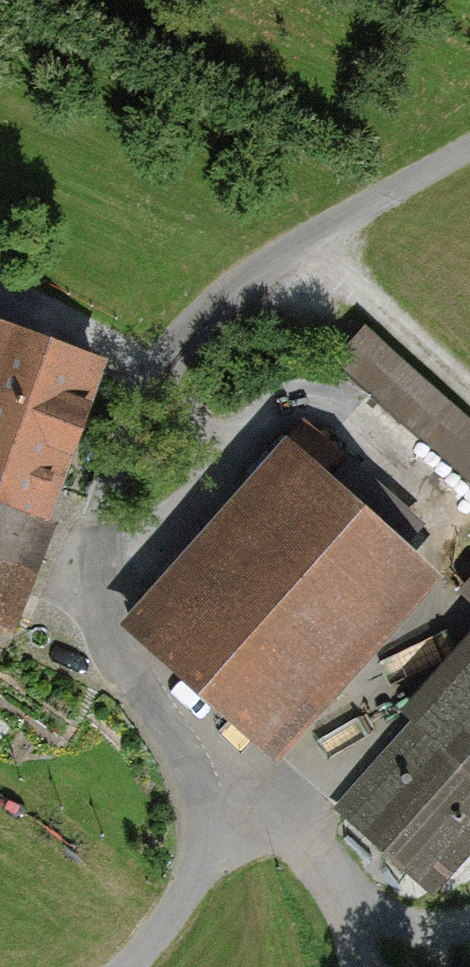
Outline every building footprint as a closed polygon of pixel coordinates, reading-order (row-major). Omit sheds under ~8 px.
[(0,333),(0,629),(14,634),(107,370),(0,333)] [(377,337),(349,370),(469,473),(469,416),(377,337)] [(469,579),(320,444),(150,632),(298,766),(469,579)] [(355,809),(449,891),(469,867),(469,676),(355,809)]
